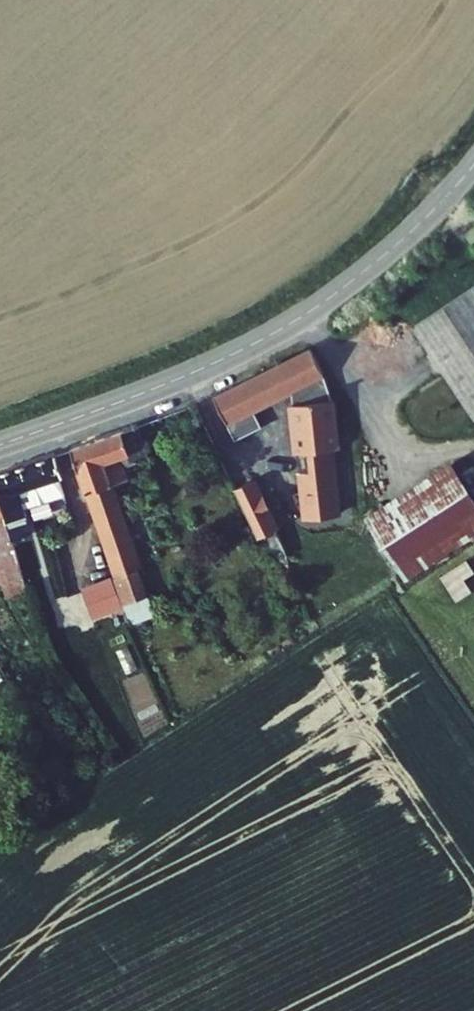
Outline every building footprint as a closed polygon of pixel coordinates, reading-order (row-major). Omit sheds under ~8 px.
[(414,327),(473,421),(473,288),(414,327)] [(223,394),(244,443),(276,428),(265,407),(295,391),(337,371),(324,345),(223,394)] [(295,391),(300,408),(344,401),(337,371),(295,391)] [(320,521),(320,531),(346,529),(339,453),(349,452),(344,401),(300,408),(311,522),(320,521)] [(83,450),(126,577),(137,611),(159,604),(110,462),(146,449),(139,430),(83,450)] [(74,477),(66,456),(4,477),(5,480),(8,490),(15,517),(16,522),(17,526),(39,519),(35,508),(75,495),(69,478),(74,477)] [(403,563),(473,521),(473,482),(465,466),(377,519),(403,563)] [(5,480),(0,482),(0,566),(7,590),(11,589),(15,602),(36,596),(23,547),(22,543),(17,526),(16,522),(15,517),(8,490),(5,480)] [(244,490),(269,545),(288,536),(277,515),(263,482),(244,490)] [(277,515),(288,536),(301,530),(292,509),(277,515)] [(45,536),(39,519),(17,526),(22,543),(45,536)] [(103,623),(137,611),(126,577),(91,589),(103,623)] [(137,611),(145,633),(167,625),(159,604),(137,611)]
